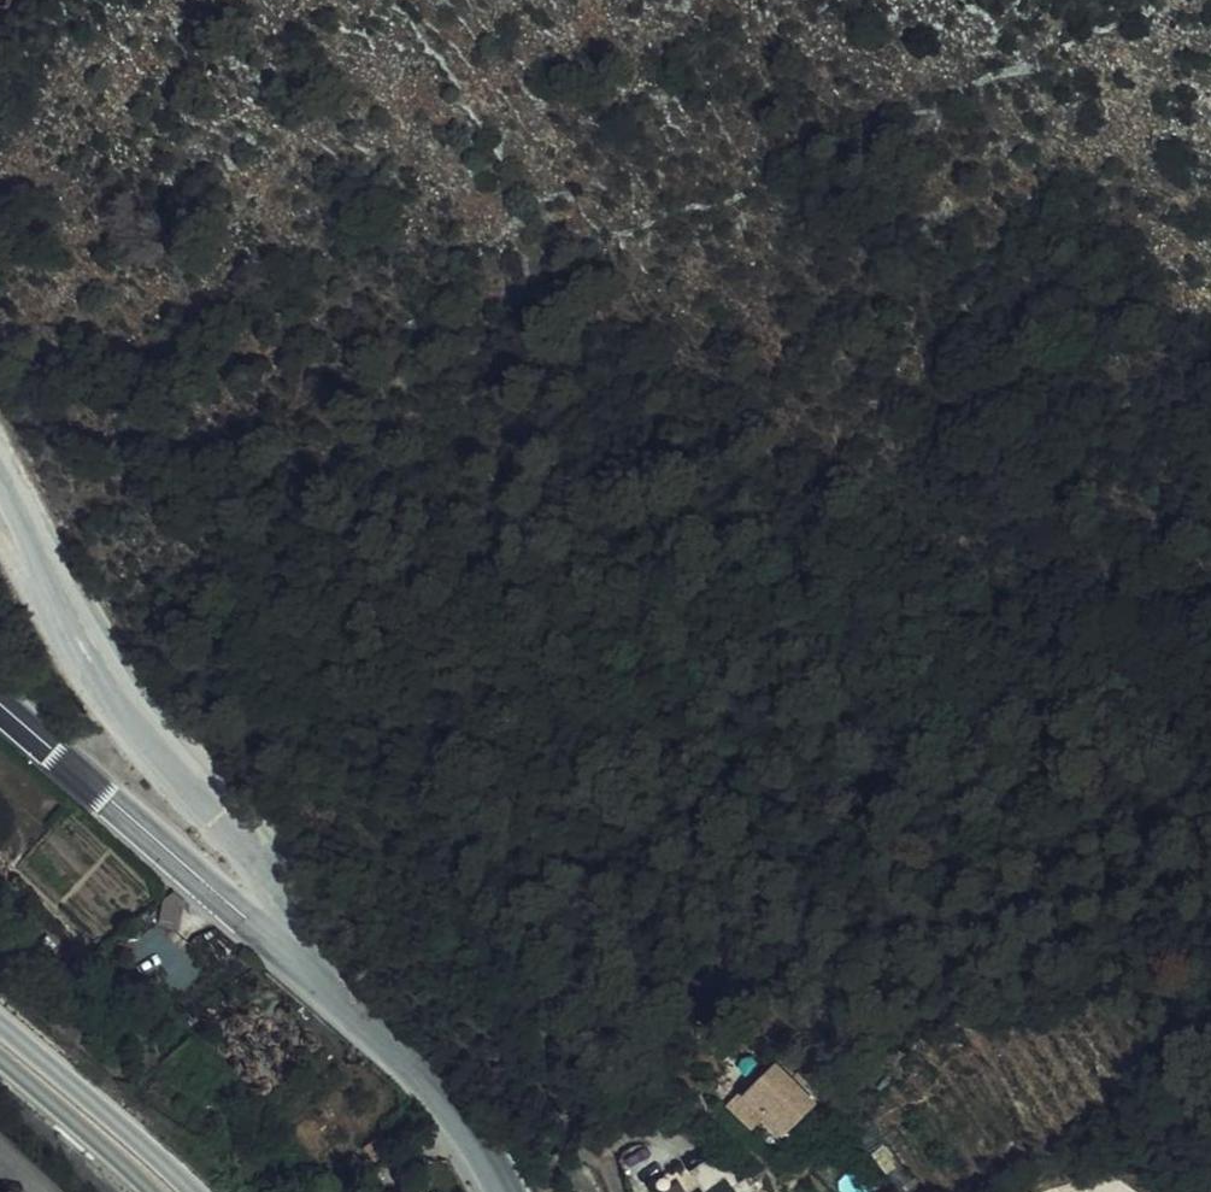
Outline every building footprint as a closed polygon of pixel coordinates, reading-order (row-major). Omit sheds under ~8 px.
[(732,1104),(775,1146),(822,1099),(780,1057),(732,1104)] [(642,1191),(662,1191),(669,1187),(657,1169),(636,1183),(642,1191)]
